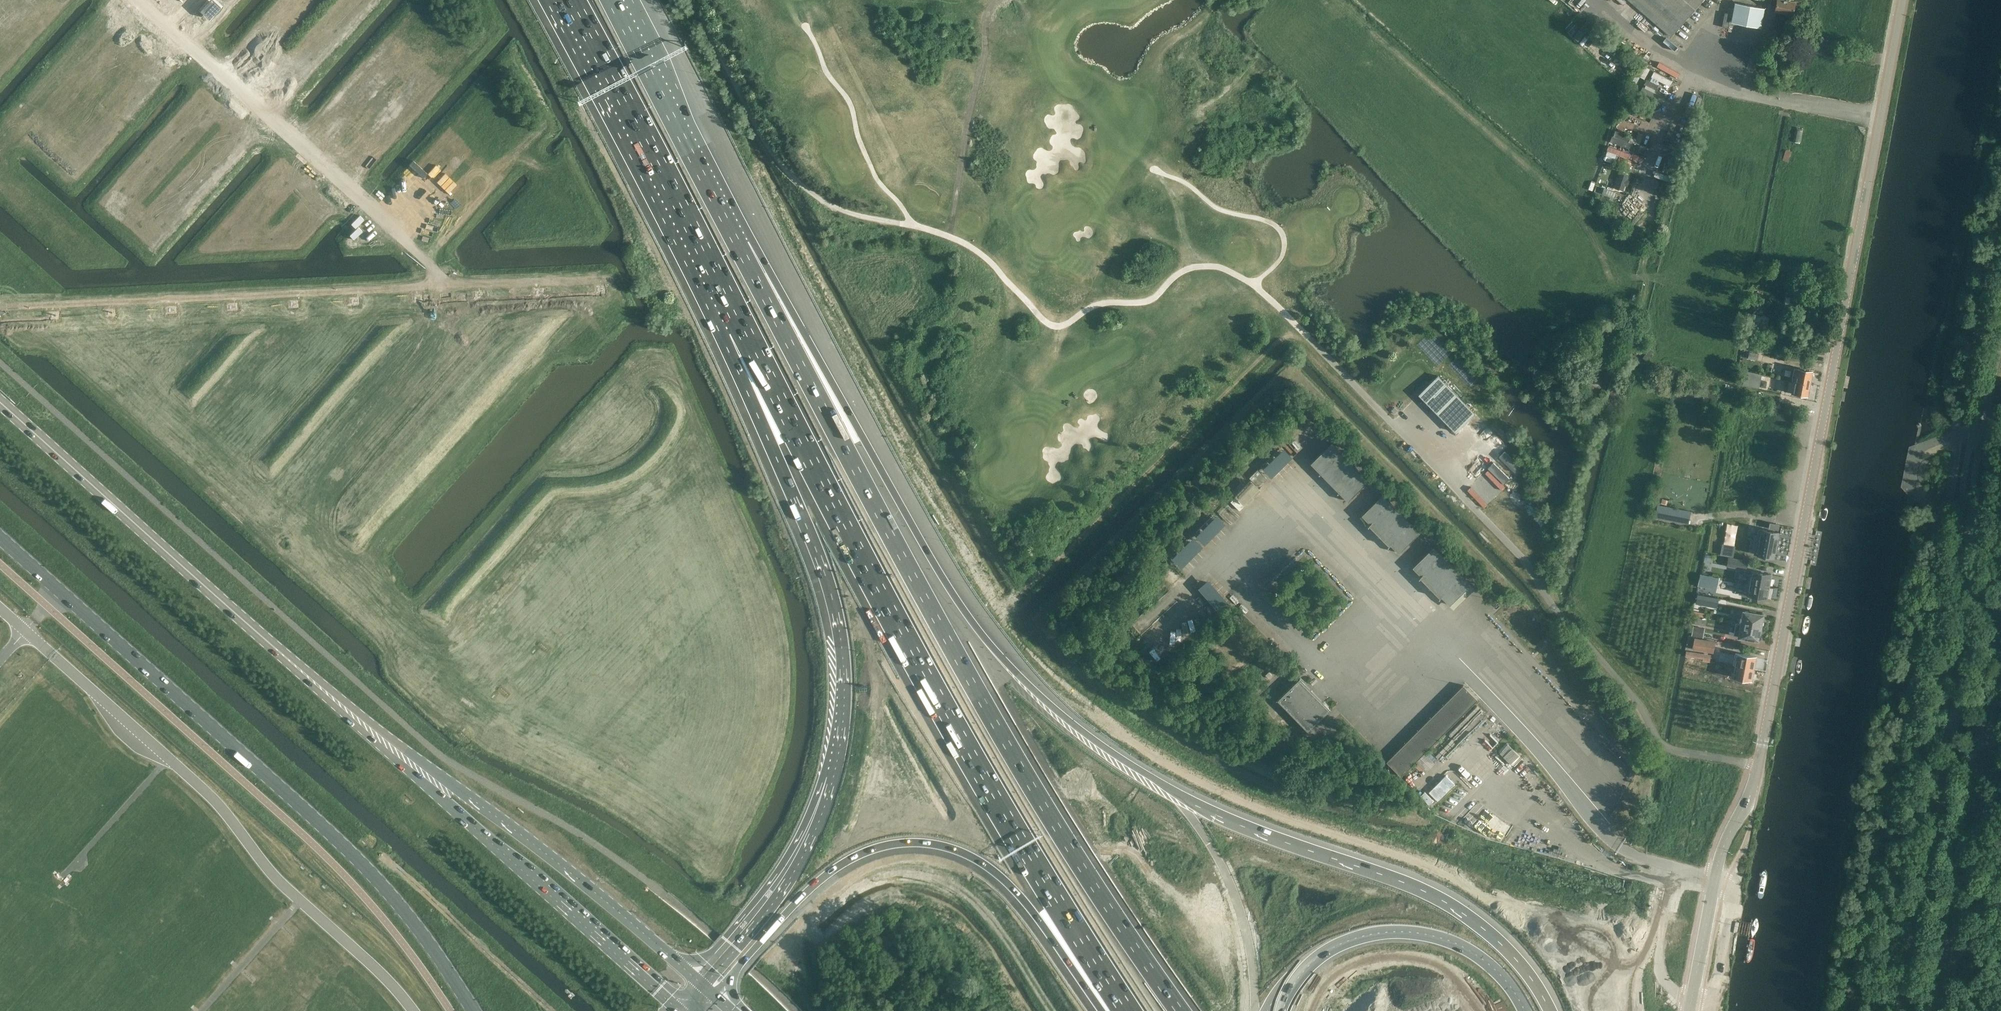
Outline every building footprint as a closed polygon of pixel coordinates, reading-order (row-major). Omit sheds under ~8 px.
[(1696,0),(1629,0),(1670,32),(1696,0)] [(1770,3),(1768,3),(1766,17),(1773,18),(1775,12),(1793,15),(1795,1),(1789,0),(1770,0),(1770,3)] [(1761,28),(1765,8),(1735,2),(1731,22),(1761,28)] [(1655,72),(1653,77),(1670,84),(1672,79),(1655,72)] [(1629,121),(1652,129),(1656,119),(1632,111),(1629,121)] [(1615,129),(1612,141),(1630,147),(1633,135),(1615,129)] [(1615,187),(1625,190),(1631,172),(1621,169),(1615,187)] [(1796,285),(1797,279),(1787,277),(1786,283),(1796,285)] [(1812,372),(1796,368),(1793,381),(1810,384),(1812,372)] [(1746,369),(1744,384),(1760,386),(1762,372),(1746,369)] [(1438,376),(1419,394),(1459,434),(1477,416),(1438,376)] [(1810,384),(1793,381),(1791,393),(1808,396),(1810,384)] [(1369,480),(1332,442),(1311,463),(1348,501),(1369,480)] [(1272,476),(1293,456),(1285,447),(1264,467),(1272,476)] [(1494,469),(1498,465),(1488,455),(1483,460),(1494,469)] [(1237,495),(1245,502),(1260,486),(1258,484),(1264,477),(1265,478),(1266,477),(1259,471),(1237,495)] [(1420,532),(1382,494),(1362,515),(1398,553),(1420,532)] [(1691,511),(1657,505),(1655,518),(1688,524),(1691,511)] [(1206,543),(1226,522),(1218,514),(1197,535),(1206,543)] [(1778,532),(1760,529),(1756,554),(1774,558),(1778,532)] [(1184,565),(1204,544),(1195,535),(1174,556),(1184,565)] [(1474,588),(1434,547),(1413,567),(1453,609),(1474,588)] [(1722,554),(1732,556),(1733,548),(1723,547),(1722,554)] [(1747,570),(1748,561),(1729,557),(1727,566),(1747,570)] [(1771,574),(1751,571),(1748,583),(1769,586),(1771,574)] [(1699,585),(1719,588),(1720,575),(1700,573),(1699,585)] [(1200,587),(1220,608),(1229,599),(1209,578),(1200,587)] [(1769,586),(1748,583),(1746,595),(1767,598),(1769,586)] [(1697,594),(1697,606),(1719,608),(1719,595),(1697,594)] [(1763,614),(1742,610),(1740,623),(1761,627),(1763,614)] [(1761,627),(1740,623),(1737,636),(1758,640),(1761,627)] [(1703,636),(1706,627),(1695,624),(1692,633),(1703,636)] [(1714,652),(1716,641),(1696,637),(1694,648),(1714,652)] [(1703,659),(1704,654),(1688,651),(1688,657),(1703,659)] [(1756,657),(1735,653),(1733,665),(1753,669),(1756,657)] [(1753,669),(1733,665),(1731,677),(1751,680),(1753,669)] [(1330,709),(1300,678),(1278,700),(1308,731),(1330,709)] [(1463,684),(1386,760),(1400,775),(1477,698),(1463,684)] [(1455,785),(1446,775),(1428,792),(1437,802),(1455,785)] [(1457,988),(1443,993),(1442,989),(1431,992),(1433,1000),(1437,998),(1440,1005),(1438,1006),(1440,1010),(1465,1010),(1457,988)]
